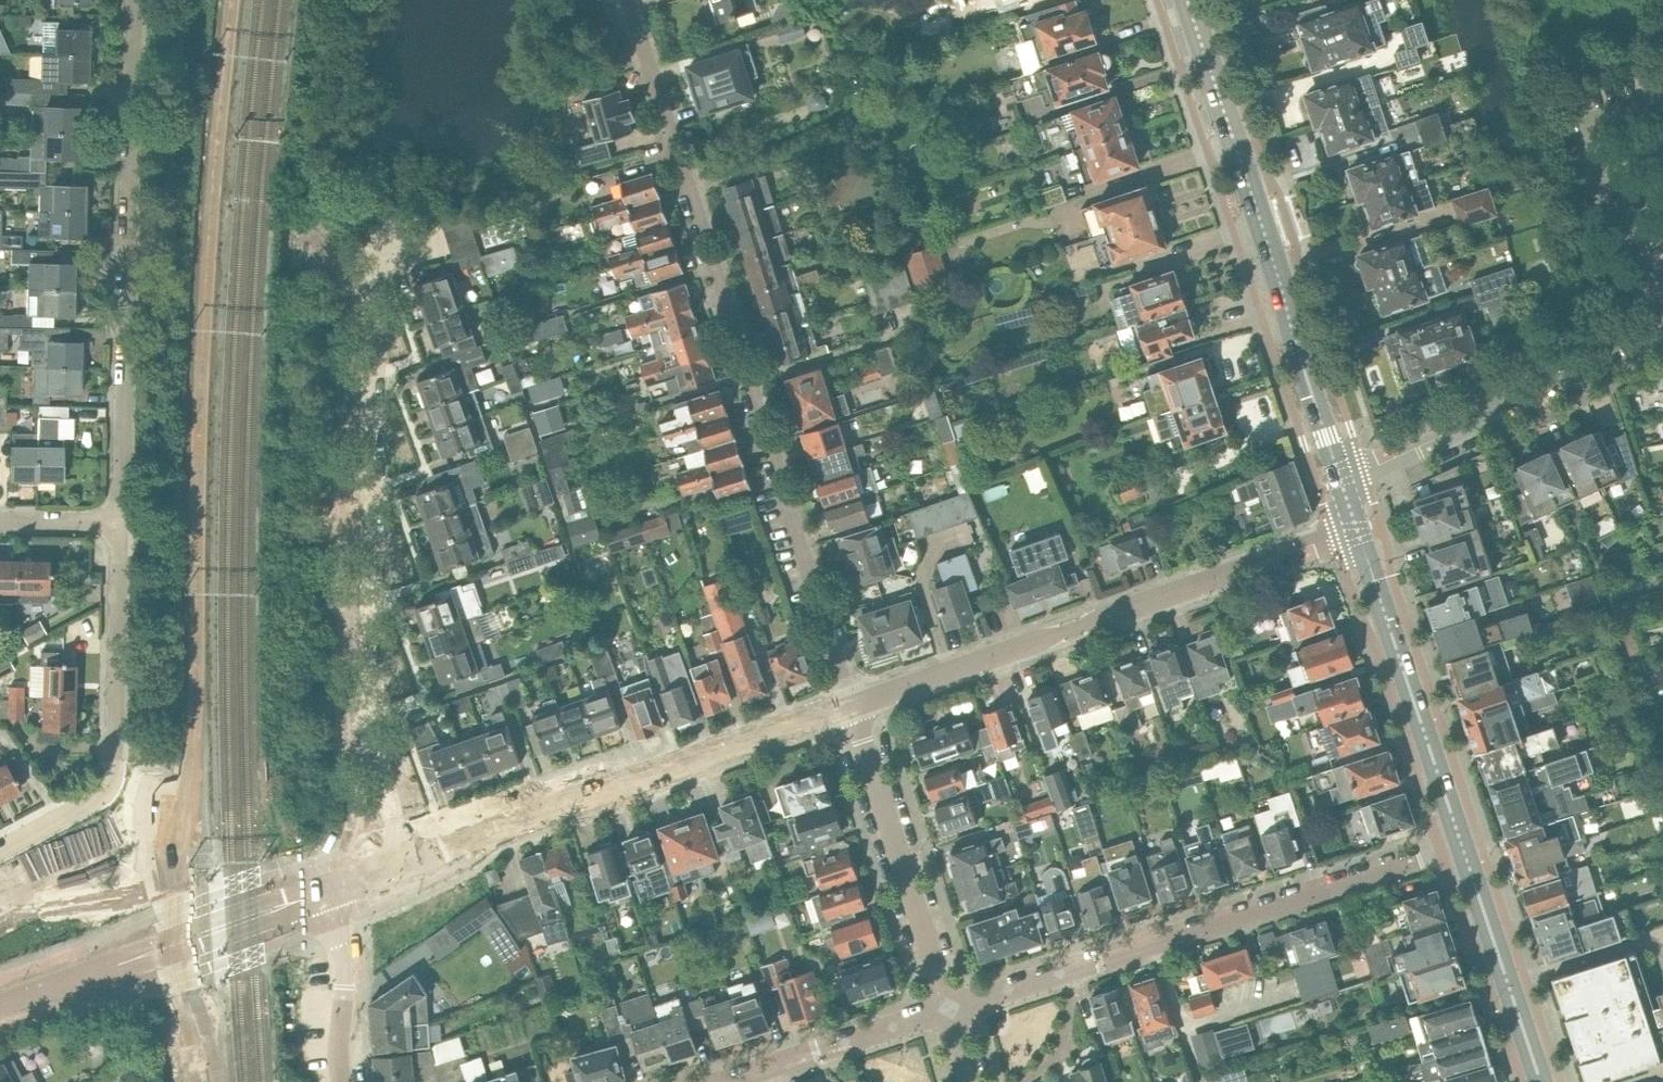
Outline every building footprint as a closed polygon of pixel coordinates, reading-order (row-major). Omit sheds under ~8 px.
[(714,5),(719,21),(732,17),(732,18),(738,16),(737,14),(756,8),(753,0),(716,0),(714,5)] [(1330,13),(1344,57),(1360,52),(1361,52),(1361,53),(1362,53),(1362,54),(1363,54),(1364,55),(1365,55),(1366,55),(1367,55),(1368,55),(1369,55),(1370,55),(1370,54),(1371,54),(1372,54),(1372,53),(1373,53),(1373,52),(1374,51),(1374,50),(1374,49),(1375,49),(1375,48),(1375,47),(1384,44),(1383,42),(1387,41),(1379,18),(1387,16),(1382,0),(1369,0),(1360,3),(1330,13)] [(1033,38),(1043,68),(1055,64),(1052,55),(1097,41),(1087,9),(1074,13),(1071,5),(1066,7),(1064,2),(1027,14),(1029,22),(1021,25),(1025,40),(1033,38)] [(1304,37),(1310,54),(1309,55),(1308,55),(1307,56),(1307,57),(1306,58),(1306,59),(1306,60),(1306,62),(1306,63),(1306,64),(1307,65),(1308,66),(1309,66),(1310,67),(1311,67),(1312,67),(1315,67),(1327,63),(1328,64),(1331,63),(1330,62),(1344,57),(1330,13),(1329,13),(1326,4),(1322,5),(1322,4),(1298,12),(1306,37),(1304,37)] [(12,12),(11,25),(31,26),(31,13),(12,12)] [(58,22),(58,21),(41,20),(41,22),(42,22),(41,53),(89,55),(89,29),(57,28),(58,22)] [(802,20),(779,27),(783,40),(806,33),(802,20)] [(1425,23),(1408,28),(1414,47),(1417,46),(1431,41),(1425,23)] [(758,75),(748,43),(738,46),(715,53),(717,57),(689,65),(689,66),(691,70),(686,72),(690,83),(694,82),(699,96),(694,98),(698,109),(702,108),(704,112),(732,102),(733,106),(751,100),(750,97),(754,96),(748,78),(758,75)] [(1414,47),(1395,53),(1399,67),(1421,60),(1417,46),(1414,47)] [(1043,68),(1035,71),(1036,74),(1042,92),(1045,90),(1050,105),(1053,104),(1081,95),(1102,88),(1107,86),(1106,80),(1103,73),(1107,71),(1106,68),(1110,65),(1112,60),(1110,56),(1106,53),(1101,53),(1100,49),(1085,54),(1055,64),(1043,68)] [(2,92),(6,93),(48,94),(48,80),(88,81),(89,55),(41,53),(40,79),(22,80),(6,80),(6,92),(2,92)] [(1322,90),(1307,95),(1305,96),(1304,97),(1303,98),(1303,100),(1303,102),(1302,103),(1303,105),(1303,107),(1304,108),(1305,109),(1306,111),(1308,111),(1309,112),(1311,112),(1313,113),(1317,124),(1321,123),(1379,104),(1380,104),(1370,72),(1354,77),(1355,79),(1325,89),(1325,87),(1321,89),(1322,90)] [(584,98),(597,141),(575,147),(581,165),(612,156),(607,140),(632,132),(629,121),(637,119),(634,111),(633,112),(631,105),(632,104),(630,96),(623,99),(619,88),(584,98)] [(6,93),(5,103),(32,104),(32,131),(30,131),(78,133),(79,107),(57,106),(50,106),(48,106),(48,94),(6,93)] [(1115,97),(1063,114),(1075,148),(1127,130),(1115,97)] [(1380,104),(1379,104),(1321,123),(1330,151),(1357,142),(1358,144),(1361,143),(1364,145),(1365,145),(1367,146),(1368,145),(1370,145),(1372,143),(1372,142),(1373,140),(1373,139),(1371,133),(1388,128),(1380,104)] [(1422,133),(1443,126),(1438,110),(1417,118),(1422,133)] [(1443,126),(1422,133),(1426,146),(1448,138),(1443,126)] [(1127,130),(1075,148),(1082,172),(1088,170),(1092,180),(1139,164),(1127,130)] [(30,131),(29,156),(18,156),(18,158),(0,158),(0,171),(45,172),(46,158),(77,159),(78,133),(30,131)] [(1365,164),(1350,169),(1349,170),(1348,171),(1347,171),(1347,172),(1346,173),(1346,175),(1346,176),(1346,177),(1346,178),(1346,179),(1347,180),(1348,181),(1349,182),(1350,182),(1351,182),(1352,183),(1353,183),(1354,182),(1360,199),(1407,183),(1419,179),(1415,163),(1410,148),(1365,163),(1365,164)] [(868,194),(881,191),(871,157),(857,162),(868,194)] [(854,198),(868,194),(857,162),(844,166),(854,198)] [(844,166),(832,170),(841,202),(854,198),(844,166)] [(0,171),(0,187),(30,188),(30,194),(39,194),(39,210),(85,211),(85,185),(45,184),(45,172),(0,171)] [(597,216),(661,196),(653,171),(652,172),(621,182),(625,195),(593,205),(597,216)] [(775,204),(766,174),(752,179),(727,186),(731,200),(728,201),(733,218),(775,204)] [(1401,219),(1405,217),(1406,218),(1406,219),(1407,220),(1408,221),(1409,222),(1410,222),(1411,223),(1413,223),(1414,222),(1415,222),(1416,221),(1417,220),(1418,219),(1419,218),(1419,217),(1419,216),(1419,215),(1419,214),(1418,211),(1435,206),(1426,177),(1365,197),(1374,226),(1401,217),(1401,219)] [(1494,200),(1489,185),(1450,198),(1455,213),(1494,200)] [(1087,206),(1083,208),(1087,221),(1092,236),(1156,215),(1146,188),(1146,186),(1125,193),(1087,206)] [(668,221),(661,196),(597,216),(600,227),(632,217),(636,231),(668,221)] [(1494,200),(1455,213),(1459,227),(1499,215),(1494,200)] [(775,204),(733,218),(738,232),(741,231),(745,245),(770,237),(784,233),(775,204)] [(471,222),(467,209),(440,217),(444,230),(471,222)] [(85,211),(39,210),(38,236),(84,237),(85,211)] [(520,214),(479,227),(484,245),(526,233),(520,214)] [(1156,215),(1092,236),(1098,253),(1102,266),(1107,264),(1145,252),(1166,245),(1156,215)] [(668,221),(636,231),(623,236),(627,249),(609,255),(613,267),(676,246),(668,221)] [(449,243),(475,235),(471,222),(444,230),(449,243)] [(905,248),(900,232),(890,236),(895,252),(905,248)] [(746,259),(751,275),(793,262),(784,233),(770,237),(745,245),(749,258),(746,259)] [(17,249),(17,248),(22,249),(22,234),(0,234),(0,248),(17,249)] [(475,235),(449,243),(453,257),(479,248),(475,235)] [(1375,250),(1360,255),(1359,256),(1358,256),(1357,257),(1357,258),(1356,259),(1356,260),(1356,261),(1356,263),(1356,264),(1356,265),(1357,266),(1358,267),(1359,267),(1360,268),(1361,268),(1362,268),(1365,268),(1366,273),(1371,272),(1375,283),(1415,271),(1439,263),(1438,260),(1431,263),(1422,235),(1406,240),(1405,239),(1375,249),(1375,250)] [(918,293),(950,282),(938,244),(906,254),(918,293)] [(514,246),(482,256),(483,259),(483,262),(487,274),(488,273),(489,278),(521,268),(515,249),(514,246)] [(684,271),(676,246),(613,267),(616,277),(634,271),(638,285),(682,271),(683,271),(684,271)] [(479,248),(453,257),(457,270),(468,267),(483,262),(483,259),(482,256),(479,248)] [(11,249),(10,261),(29,262),(28,288),(74,289),(75,263),(53,262),(52,262),(53,249),(22,249),(17,249),(11,249)] [(1577,252),(1565,255),(1567,266),(1579,264),(1577,252)] [(802,291),(793,262),(751,275),(756,290),(759,289),(763,303),(802,291)] [(1439,263),(1415,271),(1375,283),(1384,311),(1405,304),(1427,297),(1448,290),(1439,263)] [(1476,294),(1519,280),(1514,264),(1471,279),(1476,294)] [(916,300),(905,267),(891,271),(902,305),(916,300)] [(1174,270),(1133,283),(1136,291),(1114,298),(1123,325),(1185,305),(1174,270)] [(879,275),(890,309),(902,305),(891,271),(879,275)] [(453,272),(451,272),(415,285),(419,296),(420,296),(429,321),(466,308),(453,272)] [(876,313),(890,309),(879,275),(866,280),(872,300),(868,301),(870,308),(874,307),(876,313)] [(497,284),(501,299),(515,295),(512,280),(497,284)] [(1480,308),(1503,300),(1502,299),(1508,297),(1504,285),(1519,280),(1476,294),(1480,308)] [(643,310),(626,316),(629,326),(660,316),(693,306),(685,282),(638,296),(643,310)] [(32,327),(32,314),(73,315),(74,289),(28,288),(27,288),(27,313),(15,313),(15,314),(0,314),(0,326),(32,327)] [(798,324),(810,320),(809,320),(811,319),(802,291),(763,303),(767,316),(764,317),(769,333),(798,324)] [(502,307),(505,317),(512,320),(517,319),(521,316),(526,314),(528,312),(532,304),(530,297),(526,294),(521,295),(522,296),(505,301),(502,307)] [(494,297),(477,303),(481,313),(498,308),(494,297)] [(1503,300),(1483,307),(1485,312),(1489,310),(1494,323),(1509,318),(1503,300)] [(700,331),(693,306),(660,316),(629,326),(632,337),(651,331),(654,345),(700,331)] [(1186,306),(1155,316),(1116,329),(1122,349),(1122,350),(1124,352),(1126,352),(1131,354),(1133,354),(1141,351),(1142,352),(1148,350),(1151,360),(1173,353),(1170,343),(1195,334),(1195,333),(1186,306)] [(463,337),(474,333),(466,308),(429,321),(437,345),(436,345),(436,346),(441,345),(443,344),(457,339),(463,337)] [(1463,311),(1432,321),(1448,365),(1477,355),(1479,354),(1481,352),(1482,350),(1482,348),(1481,345),(1480,344),(1478,342),(1475,342),(1473,342),(1468,326),(1463,311)] [(563,314),(557,315),(516,327),(506,330),(511,349),(530,344),(530,342),(568,330),(563,314)] [(798,324),(769,333),(778,362),(807,353),(819,349),(810,320),(798,324)] [(1406,329),(1385,336),(1393,358),(1396,357),(1404,380),(1413,376),(1448,365),(1432,321),(1406,329)] [(19,333),(19,349),(31,349),(31,366),(35,366),(37,366),(81,367),(81,341),(69,341),(69,328),(32,327),(0,326),(0,348),(6,348),(6,333),(19,333)] [(601,345),(624,338),(622,329),(598,335),(601,345)] [(708,354),(700,331),(654,345),(658,359),(641,364),(645,375),(708,354)] [(443,344),(441,345),(444,355),(451,353),(478,343),(474,333),(463,337),(457,339),(443,344)] [(438,373),(417,380),(418,382),(419,381),(427,405),(473,389),(479,387),(472,365),(487,360),(481,342),(478,343),(451,353),(456,367),(455,367),(438,373)] [(877,364),(859,370),(862,381),(881,375),(881,376),(897,371),(888,345),(872,350),(877,364)] [(716,379),(708,354),(645,375),(648,385),(667,379),(671,394),(716,379)] [(1163,413),(1206,396),(1215,393),(1207,371),(1213,369),(1209,358),(1204,356),(1150,373),(1154,385),(1144,389),(1152,415),(1162,411),(1163,413)] [(513,360),(502,364),(507,377),(518,373),(513,360)] [(37,366),(36,403),(49,403),(49,392),(58,393),(80,393),(81,367),(37,366)] [(791,391),(794,403),(829,392),(822,367),(787,378),(787,380),(785,384),(786,389),(791,391)] [(518,374),(507,378),(512,393),(523,390),(518,374)] [(540,380),(528,384),(534,402),(546,398),(540,380)] [(937,388),(922,393),(930,418),(945,413),(937,388)] [(473,389),(427,405),(436,431),(483,415),(473,389)] [(721,389),(700,395),(674,403),(679,417),(665,421),(669,433),(696,424),(696,425),(729,414),(721,389)] [(794,403),(798,415),(796,419),(797,423),(801,425),(802,428),(851,413),(845,393),(831,398),(829,392),(794,403)] [(1152,415),(1161,439),(1171,436),(1175,448),(1210,437),(1228,430),(1231,425),(1228,414),(1222,416),(1215,393),(1206,396),(1163,413),(1162,411),(1152,415)] [(35,405),(35,418),(37,418),(37,432),(37,479),(63,480),(64,437),(73,438),(73,417),(68,417),(68,406),(52,406),(40,406),(35,405)] [(995,409),(954,423),(961,442),(991,432),(987,421),(998,417),(995,409)] [(935,417),(936,420),(943,443),(956,439),(956,438),(957,438),(948,413),(935,417)] [(687,440),(690,452),(704,448),(704,450),(736,439),(729,414),(696,425),(696,424),(669,433),(672,444),(687,440)] [(483,415),(436,431),(445,455),(444,456),(444,457),(465,450),(468,448),(470,456),(494,448),(491,440),(483,415)] [(804,435),(802,438),(804,446),(808,446),(811,457),(846,446),(844,437),(838,421),(824,425),(803,432),(804,435)] [(530,426),(514,431),(518,444),(534,438),(530,426)] [(1636,463),(1626,430),(1624,430),(1625,432),(1606,441),(1601,430),(1589,435),(1588,433),(1578,438),(1600,487),(1622,477),(1619,469),(1634,462),(1635,463),(1636,463)] [(568,431),(540,440),(549,469),(563,464),(562,464),(571,461),(566,447),(572,444),(568,431)] [(37,479),(37,432),(12,432),(12,447),(11,447),(11,479),(37,479)] [(518,444),(508,447),(512,461),(524,457),(539,452),(534,438),(518,444)] [(1557,449),(1579,497),(1600,487),(1578,438),(1567,442),(1568,444),(1557,449)] [(689,468),(676,472),(680,484),(711,474),(711,473),(744,463),(736,439),(704,450),(704,448),(690,452),(684,454),(689,468)] [(943,443),(951,465),(951,466),(964,462),(956,439),(943,443)] [(857,455),(866,452),(863,442),(846,446),(811,457),(814,466),(812,468),(814,477),(818,477),(819,481),(854,470),(861,468),(857,455)] [(1558,507),(1579,497),(1557,449),(1546,455),(1545,453),(1535,457),(1558,507)] [(437,486),(417,494),(417,495),(418,495),(427,518),(467,504),(476,501),(471,486),(485,481),(477,457),(432,472),(437,486)] [(1511,494),(1522,525),(1522,523),(1558,507),(1535,457),(1525,462),(1525,464),(1514,469),(1524,491),(1513,496),(1512,494),(1511,494)] [(1262,494),(1272,521),(1275,529),(1309,516),(1312,510),(1294,461),(1274,468),(1255,475),(1235,483),(1242,501),(1262,494)] [(973,489),(970,481),(964,462),(951,466),(960,493),(969,490),(973,489)] [(719,498),(747,490),(752,488),(744,463),(711,473),(711,474),(680,484),(684,495),(688,493),(715,485),(719,498)] [(1416,510),(1419,521),(1471,504),(1458,465),(1460,464),(1459,463),(1430,477),(1430,478),(1432,477),(1436,490),(1414,497),(1418,510),(1416,510)] [(549,469),(557,494),(563,492),(562,492),(571,489),(563,464),(549,469)] [(820,484),(817,486),(820,494),(823,495),(826,505),(877,489),(880,488),(873,464),(861,468),(854,470),(819,481),(820,484)] [(1158,471),(1140,479),(1137,472),(1113,483),(1121,503),(1146,493),(1146,492),(1164,484),(1158,471)] [(546,477),(521,485),(529,510),(555,502),(546,477)] [(880,499),(877,489),(826,505),(829,515),(827,517),(829,525),(833,526),(834,530),(869,519),(868,516),(883,512),(879,499),(880,499)] [(967,520),(979,516),(969,490),(960,493),(958,494),(967,520)] [(955,525),(967,520),(958,494),(946,499),(955,525)] [(943,529),(955,525),(946,499),(934,503),(943,529)] [(467,504),(427,518),(435,544),(486,526),(476,501),(467,504)] [(930,533),(943,529),(934,503),(921,507),(930,533)] [(1425,531),(1429,543),(1478,527),(1471,504),(1419,521),(1423,532),(1425,531)] [(921,507),(908,512),(917,538),(930,533),(921,507)] [(595,512),(567,521),(575,544),(603,535),(595,512)] [(1129,521),(1121,523),(1124,531),(1132,529),(1148,522),(1144,512),(1128,517),(1129,521)] [(665,513),(640,521),(640,523),(647,541),(671,533),(670,530),(665,514),(665,513)] [(1132,529),(1134,534),(1100,545),(1110,572),(1123,567),(1127,567),(1132,566),(1135,563),(1149,558),(1145,547),(1157,543),(1150,521),(1148,522),(1132,529)] [(1272,521),(1255,527),(1258,535),(1275,529),(1272,521)] [(647,541),(640,523),(606,534),(611,552),(647,541)] [(897,545),(894,536),(885,539),(880,523),(836,537),(844,562),(897,545)] [(486,526),(435,544),(444,569),(443,569),(443,570),(494,552),(486,526)] [(1619,526),(1596,539),(1601,545),(1605,542),(1608,546),(1624,532),(1619,526)] [(1430,555),(1434,566),(1486,549),(1478,527),(1429,543),(1432,554),(1430,555)] [(1065,529),(1012,547),(1020,573),(1032,569),(1033,573),(1057,564),(1056,560),(1073,554),(1065,529)] [(501,548),(506,562),(532,552),(529,542),(528,539),(501,548)] [(852,587),(895,573),(890,557),(900,554),(897,545),(844,562),(852,587)] [(1493,572),(1486,549),(1434,566),(1437,577),(1439,576),(1443,588),(1493,572)] [(532,552),(506,562),(510,574),(537,565),(532,552)] [(929,579),(948,629),(978,617),(968,591),(980,587),(966,552),(938,562),(939,565),(935,566),(929,579)] [(0,558),(0,602),(16,602),(15,601),(16,601),(17,558),(0,558)] [(48,571),(48,559),(17,558),(16,601),(48,601),(48,595),(61,595),(61,573),(60,573),(60,574),(52,574),(52,571),(48,571)] [(1033,573),(1008,582),(1008,584),(1015,604),(1018,603),(1026,605),(1034,602),(1038,596),(1050,592),(1058,594),(1066,591),(1070,585),(1079,582),(1075,572),(1067,574),(1063,562),(1057,564),(1033,573)] [(654,569),(645,572),(648,584),(658,580),(654,569)] [(1591,575),(1565,584),(1573,609),(1599,600),(1591,575)] [(727,576),(704,584),(710,604),(713,612),(725,646),(729,658),(737,679),(744,700),(768,692),(761,671),(753,649),(727,576)] [(1447,598),(1430,604),(1437,626),(1485,610),(1502,604),(1508,602),(1500,576),(1478,583),(1450,592),(1447,598)] [(1620,576),(1604,580),(1605,582),(1606,586),(1607,590),(1623,586),(1620,576)] [(900,603),(886,607),(898,647),(901,646),(905,648),(918,644),(920,640),(923,639),(916,618),(911,601),(915,600),(912,590),(900,594),(900,603)] [(993,590),(978,595),(984,611),(1006,603),(1003,596),(996,599),(993,590)] [(436,600),(416,607),(416,608),(417,608),(426,632),(478,614),(483,612),(477,593),(464,597),(463,591),(454,594),(436,600)] [(1334,623),(1333,622),(1338,618),(1339,612),(1335,607),(1328,607),(1324,595),(1313,599),(1309,597),(1305,599),(1303,603),(1281,610),(1291,639),(1334,623)] [(710,604),(699,607),(702,615),(701,616),(706,632),(703,633),(709,651),(715,649),(725,646),(713,612),(710,604)] [(866,604),(854,608),(857,618),(861,616),(873,654),(876,653),(881,656),(893,652),(895,647),(898,647),(886,607),(871,612),(866,604)] [(1596,625),(1603,644),(1598,646),(1600,650),(1617,644),(1619,644),(1605,605),(1587,611),(1586,611),(1592,626),(1596,625)] [(1439,630),(1436,633),(1438,640),(1442,641),(1447,657),(1468,650),(1487,643),(1534,627),(1528,610),(1490,623),(1486,611),(1485,610),(1437,626),(1439,630)] [(426,632),(435,657),(480,641),(487,638),(478,614),(426,632)] [(47,633),(39,619),(20,630),(27,643),(47,633)] [(1645,651),(1636,623),(1620,627),(1630,655),(1645,651)] [(1469,653),(1449,660),(1460,695),(1513,677),(1504,651),(1522,644),(1519,634),(1534,629),(1534,627),(1487,643),(1488,647),(1469,653)] [(1188,644),(1179,647),(1185,664),(1186,667),(1195,664),(1198,673),(1191,675),(1199,698),(1222,690),(1219,682),(1232,678),(1224,654),(1223,651),(1226,650),(1222,638),(1220,632),(1217,633),(1209,629),(1200,632),(1199,640),(1188,644)] [(1352,648),(1347,650),(1343,637),(1339,635),(1294,651),(1298,664),(1289,667),(1295,685),(1352,665),(1351,662),(1357,660),(1352,648)] [(812,676),(799,639),(787,643),(786,641),(777,644),(778,646),(768,650),(781,687),(812,676)] [(540,662),(567,653),(563,640),(536,649),(540,662)] [(480,641),(435,657),(443,682),(442,682),(442,684),(454,679),(458,691),(494,678),(489,666),(480,641)] [(1152,656),(1142,660),(1146,671),(1156,667),(1158,673),(1161,682),(1156,684),(1166,712),(1184,705),(1182,697),(1195,692),(1193,685),(1186,667),(1185,664),(1179,647),(1178,643),(1176,644),(1172,642),(1166,645),(1166,647),(1151,653),(1152,656)] [(625,697),(622,687),(607,645),(589,652),(598,677),(592,679),(597,692),(583,697),(579,684),(577,685),(595,734),(620,725),(621,727),(622,726),(613,701),(625,697)] [(662,654),(649,659),(654,674),(654,675),(655,675),(672,725),(698,716),(693,703),(698,701),(680,650),(663,656),(662,654)] [(45,696),(74,697),(74,696),(73,696),(73,665),(64,665),(64,661),(62,661),(62,652),(63,652),(41,651),(41,665),(46,665),(45,696)] [(649,677),(654,675),(649,659),(647,653),(636,657),(641,670),(646,669),(649,677)] [(15,669),(8,656),(0,660),(0,677),(15,669)] [(1127,703),(1115,708),(1123,730),(1142,723),(1136,707),(1142,705),(1137,691),(1152,686),(1141,656),(1114,666),(1127,703)] [(732,700),(725,679),(722,670),(721,670),(716,658),(691,667),(707,713),(724,707),(722,703),(732,700)] [(555,664),(543,668),(547,679),(559,675),(555,664)] [(1513,677),(1460,695),(1467,717),(1466,717),(1467,719),(1522,700),(1545,693),(1538,669),(1513,677)] [(1071,717),(1096,708),(1100,720),(1114,715),(1110,703),(1111,703),(1100,671),(1060,684),(1071,717)] [(506,681),(515,707),(530,703),(520,676),(506,681)] [(622,687),(625,697),(639,736),(657,730),(656,728),(666,724),(659,704),(649,677),(622,687)] [(1294,685),(1271,692),(1274,703),(1277,703),(1282,719),(1315,708),(1321,724),(1305,730),(1306,732),(1340,720),(1339,717),(1346,715),(1346,713),(1366,706),(1365,702),(1368,701),(1368,693),(1364,687),(1360,688),(1356,677),(1322,688),(1321,687),(1296,695),(1293,686),(1294,685)] [(9,685),(8,695),(24,695),(24,686),(9,685)] [(571,701),(558,706),(555,697),(554,698),(570,743),(595,734),(577,685),(567,688),(571,701)] [(1056,688),(1053,689),(1052,686),(1048,686),(1043,688),(1041,691),(1041,693),(1028,697),(1047,749),(1059,745),(1052,726),(1067,720),(1056,688)] [(1649,687),(1638,690),(1644,707),(1654,704),(1649,687)] [(1522,700),(1467,719),(1470,728),(1471,727),(1479,751),(1532,732),(1524,709),(1527,708),(1531,710),(1557,701),(1553,690),(1545,693),(1522,700)] [(469,694),(453,700),(457,710),(473,705),(469,694)] [(24,718),(24,695),(8,695),(8,699),(0,699),(0,717),(24,718)] [(45,696),(44,726),(39,726),(39,741),(61,741),(61,740),(60,740),(60,732),(63,732),(63,728),(72,728),(73,697),(74,697),(45,696)] [(532,715),(545,752),(546,753),(547,752),(546,751),(570,743),(554,698),(544,701),(547,710),(532,715)] [(1015,755),(1013,750),(1026,745),(1011,703),(984,713),(1001,760),(1015,755)] [(482,733),(495,769),(519,761),(520,762),(521,761),(503,711),(503,710),(502,710),(491,714),(496,729),(482,733)] [(1316,762),(1330,757),(1380,740),(1375,725),(1379,724),(1374,711),(1371,712),(1370,710),(1340,720),(1306,732),(1316,762)] [(443,747),(429,720),(428,721),(411,727),(407,716),(406,717),(428,780),(429,779),(429,778),(440,774),(445,788),(446,788),(446,787),(470,778),(458,742),(443,747)] [(913,740),(910,741),(914,753),(917,752),(923,767),(943,760),(961,754),(983,746),(993,743),(992,738),(987,726),(976,730),(977,733),(971,735),(965,719),(912,738),(913,740)] [(1532,732),(1479,751),(1489,782),(1527,770),(1546,763),(1542,749),(1560,743),(1558,736),(1567,733),(1564,722),(1532,732)] [(1093,754),(1084,728),(1071,733),(1080,758),(1093,754)] [(458,742),(470,778),(495,769),(482,733),(458,742)] [(983,746),(988,762),(998,758),(993,743),(983,746)] [(1241,763),(1259,758),(1256,748),(1238,754),(1241,763)] [(1336,782),(1329,784),(1331,788),(1335,801),(1344,799),(1379,787),(1400,780),(1395,765),(1399,763),(1395,750),(1390,752),(1390,749),(1369,756),(1333,768),(1332,768),(1336,782)] [(1527,770),(1489,782),(1497,803),(1547,786),(1549,792),(1565,787),(1563,781),(1594,770),(1593,767),(1591,762),(1587,750),(1556,760),(1546,763),(1527,770)] [(2,761),(4,766),(0,768),(0,799),(18,790),(14,782),(18,780),(17,778),(23,775),(24,775),(13,755),(2,761)] [(1238,755),(1216,760),(1201,764),(1205,778),(1220,774),(1221,780),(1243,774),(1238,755)] [(946,768),(925,775),(928,784),(926,788),(928,794),(933,796),(934,800),(943,797),(966,789),(974,786),(986,782),(980,764),(968,768),(966,761),(958,764),(946,768)] [(1046,773),(1059,809),(1075,803),(1063,768),(1046,773)] [(1659,791),(1652,769),(1641,772),(1648,794),(1659,791)] [(795,813),(832,800),(822,770),(776,786),(786,815),(795,813)] [(1030,803),(1017,806),(1020,816),(1022,821),(1029,819),(1034,817),(1050,811),(1056,809),(1057,810),(1059,809),(1046,773),(1043,774),(1044,777),(1050,792),(1051,795),(1030,803)] [(1176,775),(1164,778),(1170,798),(1182,795),(1176,775)] [(943,797),(934,800),(936,806),(939,815),(937,819),(939,826),(943,827),(944,833),(965,826),(977,822),(970,800),(992,793),(988,782),(987,782),(986,782),(974,786),(966,789),(943,797)] [(1547,786),(1497,803),(1507,835),(1575,813),(1590,808),(1585,792),(1573,797),(1569,785),(1549,792),(1547,786)] [(1292,824),(1299,822),(1289,790),(1268,797),(1271,807),(1255,813),(1261,833),(1262,833),(1268,849),(1274,870),(1292,864),(1291,860),(1302,856),(1292,824)] [(735,801),(722,805),(727,820),(715,824),(735,879),(746,875),(739,857),(742,856),(738,846),(747,843),(753,859),(772,852),(762,824),(759,816),(758,814),(751,795),(748,796),(746,792),(734,797),(735,801)] [(1413,818),(1416,818),(1416,815),(1416,814),(1415,812),(1415,810),(1413,808),(1412,806),(1411,805),(1409,806),(1404,792),(1362,806),(1371,835),(1414,822),(1413,818)] [(1099,833),(1090,802),(1073,807),(1082,838),(1099,833)] [(797,842),(788,845),(791,855),(801,852),(801,853),(836,841),(833,832),(841,829),(838,817),(841,814),(838,807),(834,806),(834,805),(813,811),(789,819),(797,842)] [(768,808),(757,812),(758,814),(760,820),(761,823),(772,819),(771,817),(768,808)] [(703,813),(698,814),(697,809),(681,815),(681,816),(702,876),(716,871),(712,858),(721,854),(714,834),(712,835),(703,813)] [(1022,821),(1013,824),(1015,828),(1021,845),(1033,841),(1032,836),(1056,828),(1050,811),(1034,817),(1029,819),(1022,821)] [(1575,813),(1507,835),(1515,859),(1586,837),(1585,832),(1582,833),(1580,825),(1575,813)] [(666,851),(659,853),(671,885),(685,881),(702,876),(681,816),(665,821),(666,825),(661,827),(669,850),(666,851)] [(1020,816),(1003,821),(1007,831),(1015,828),(1013,824),(1022,821),(1020,816)] [(1200,839),(1184,844),(1184,845),(1192,868),(1199,889),(1201,888),(1201,890),(1206,891),(1212,889),(1216,886),(1215,884),(1227,880),(1225,873),(1234,870),(1222,834),(1214,836),(1209,822),(1195,826),(1200,839)] [(1250,825),(1222,834),(1234,870),(1236,878),(1238,877),(1239,879),(1244,880),(1249,878),(1253,874),(1252,872),(1264,869),(1257,848),(1250,825)] [(656,894),(672,889),(671,885),(659,853),(651,831),(649,831),(645,829),(640,831),(639,835),(625,840),(639,877),(633,879),(638,894),(654,888),(656,894)] [(1190,892),(1184,871),(1175,846),(1172,835),(1160,840),(1163,850),(1147,855),(1161,901),(1163,900),(1164,902),(1168,903),(1175,901),(1178,898),(1177,896),(1190,892)] [(1002,867),(997,851),(1005,849),(1001,836),(949,852),(958,881),(1002,867)] [(1586,837),(1515,859),(1523,884),(1570,868),(1566,855),(1587,848),(1584,841),(1588,840),(1586,837)] [(836,841),(801,853),(802,857),(808,874),(812,872),(817,871),(822,887),(835,882),(856,876),(855,873),(858,868),(856,862),(851,860),(847,847),(849,843),(845,841),(844,839),(836,841)] [(1118,844),(1103,848),(1107,861),(1118,892),(1124,913),(1126,912),(1127,915),(1143,910),(1142,907),(1143,907),(1143,906),(1152,902),(1146,882),(1132,839),(1118,844)] [(610,896),(611,901),(633,894),(627,878),(629,877),(616,843),(613,844),(612,842),(608,842),(603,843),(601,846),(601,849),(589,853),(596,872),(591,874),(600,900),(610,896)] [(565,843),(543,851),(554,882),(562,879),(576,874),(572,864),(565,843)] [(521,938),(546,929),(548,937),(554,940),(570,935),(564,910),(561,902),(543,851),(521,859),(532,891),(497,903),(499,909),(521,938)] [(791,855),(786,857),(787,862),(802,857),(801,853),(801,852),(791,855)] [(1087,925),(1089,924),(1090,926),(1094,927),(1100,925),(1103,922),(1103,920),(1116,916),(1109,895),(1101,870),(1096,854),(1082,859),(1087,875),(1072,880),(1080,904),(1087,925)] [(1561,876),(1525,888),(1533,913),(1599,892),(1602,891),(1601,890),(1595,891),(1586,864),(1560,872),(1561,876)] [(1037,896),(1043,917),(1050,937),(1078,928),(1071,908),(1076,907),(1072,893),(1067,894),(1065,889),(1070,887),(1065,872),(1064,871),(1062,868),(1059,866),(1057,866),(1055,865),(1053,866),(1051,866),(1049,867),(1047,868),(1046,870),(1045,872),(1044,874),(1044,876),(1044,878),(1044,880),(1048,893),(1037,896)] [(992,901),(1000,898),(1019,892),(1015,880),(1007,883),(1002,867),(958,881),(963,898),(967,896),(970,907),(983,903),(983,905),(992,902),(992,901)] [(685,881),(671,885),(672,889),(675,899),(689,895),(685,881)] [(858,881),(812,896),(820,919),(813,921),(816,930),(857,917),(854,910),(866,906),(866,905),(863,895),(864,892),(862,885),(859,883),(858,882),(858,881)] [(1396,916),(1365,927),(1369,938),(1371,943),(1446,919),(1436,889),(1392,904),(1396,916)] [(1012,930),(1003,933),(1008,950),(1025,945),(1026,949),(1043,944),(1037,926),(1042,925),(1038,914),(1038,912),(1032,892),(1020,896),(1023,905),(1018,906),(1006,910),(1006,911),(1012,930)] [(1599,892),(1533,913),(1540,937),(1628,909),(1627,908),(1606,915),(1599,892)] [(487,895),(446,923),(447,925),(457,941),(484,923),(508,959),(522,949),(499,913),(488,897),(487,895)] [(1628,909),(1540,937),(1548,962),(1624,937),(1635,933),(1628,909)] [(1006,911),(968,923),(969,925),(967,925),(973,944),(977,943),(983,963),(1000,957),(998,953),(1008,950),(1003,933),(1012,930),(1006,911)] [(869,916),(849,922),(833,927),(842,955),(878,943),(869,916)] [(1371,943),(1362,946),(1373,979),(1393,973),(1388,957),(1393,955),(1398,971),(1401,970),(1457,952),(1446,919),(1371,943)] [(1273,930),(1259,934),(1266,955),(1279,951),(1286,948),(1291,964),(1335,950),(1334,949),(1335,948),(1337,945),(1335,936),(1331,934),(1330,934),(1325,920),(1275,937),(1273,930)] [(611,956),(622,953),(617,935),(606,938),(611,956)] [(1207,971),(1196,974),(1201,991),(1209,988),(1252,974),(1253,975),(1264,972),(1265,972),(1262,961),(1259,951),(1248,955),(1246,949),(1204,962),(1207,971)] [(1634,949),(1553,976),(1564,1009),(1565,1008),(1568,1016),(1566,1017),(1578,1052),(1579,1052),(1582,1060),(1580,1060),(1588,1081),(1591,1081),(1604,1078),(1604,1079),(1609,1078),(1609,1076),(1662,1058),(1662,1034),(1659,1023),(1662,1021),(1662,990),(1657,992),(1661,1004),(1654,1006),(1634,949)] [(1466,982),(1457,952),(1401,970),(1411,1000),(1466,982)] [(813,970),(813,971),(825,967),(825,966),(824,966),(820,953),(809,956),(813,970)] [(1328,956),(1293,967),(1293,968),(1303,1000),(1339,989),(1328,956)] [(813,971),(813,970),(793,977),(786,957),(761,965),(765,977),(769,989),(782,985),(793,1019),(824,1009),(818,989),(816,984),(817,984),(813,971)] [(849,982),(835,986),(841,1004),(878,992),(882,996),(892,993),(893,987),(883,957),(845,969),(849,982)] [(825,967),(813,971),(817,984),(829,980),(825,967)] [(370,1002),(369,1002),(372,1028),(424,1023),(423,1010),(421,997),(428,993),(427,990),(414,972),(370,1002)] [(1142,979),(1130,983),(1137,1004),(1144,1026),(1140,1027),(1145,1044),(1147,1050),(1166,1044),(1164,1039),(1178,1034),(1172,1019),(1158,974),(1155,975),(1155,973),(1150,972),(1144,974),(1141,977),(1142,979)] [(549,973),(536,977),(543,1004),(556,1000),(549,973)] [(743,981),(728,985),(733,998),(731,998),(743,1036),(745,1040),(760,1036),(758,1031),(770,1027),(762,1003),(772,1000),(769,989),(765,977),(744,984),(743,981)] [(613,992),(623,989),(620,980),(610,984),(613,992)] [(1118,987),(1117,985),(1115,984),(1113,984),(1111,984),(1109,984),(1107,986),(1106,986),(1106,987),(1105,989),(1104,989),(1105,991),(1091,996),(1106,1042),(1119,1038),(1119,1036),(1134,1031),(1127,1007),(1120,986),(1118,987)] [(1201,991),(1189,994),(1191,1000),(1196,1015),(1215,1009),(1210,993),(1209,988),(1201,991)] [(619,1014),(617,1015),(623,1034),(630,1055),(640,1052),(646,1068),(648,1067),(650,1071),(672,1064),(671,1060),(649,991),(620,1001),(624,1012),(623,1013),(619,1014)] [(650,991),(649,991),(671,1060),(672,1064),(687,1059),(686,1055),(697,1051),(691,1030),(701,1027),(692,1001),(682,1004),(679,996),(654,1004),(650,991)] [(714,994),(692,1001),(701,1027),(711,1024),(718,1044),(729,1041),(730,1045),(745,1040),(743,1036),(731,998),(717,1003),(714,994)] [(1405,1013),(1379,1021),(1369,1024),(1374,1041),(1415,1028),(1419,1041),(1479,1023),(1472,998),(1451,1004),(1411,1016),(1414,1027),(1409,1024),(1405,1013)] [(601,1008),(609,1038),(609,1039),(623,1034),(617,1015),(619,1014),(616,1003),(601,1008)] [(429,1022),(424,1023),(372,1028),(374,1051),(429,1046),(428,1042),(431,1041),(429,1022)] [(1438,1057),(1485,1041),(1479,1023),(1419,1041),(1422,1052),(1423,1052),(1425,1059),(1420,1061),(1420,1062),(1438,1057)] [(1231,1027),(1215,1032),(1223,1057),(1239,1052),(1231,1027)] [(456,1038),(430,1047),(431,1050),(375,1055),(377,1081),(386,1081),(415,1079),(413,1066),(432,1064),(461,1054),(456,1038)] [(578,1069),(567,1072),(569,1081),(599,1081),(624,1075),(616,1045),(611,1046),(609,1039),(609,1038),(581,1048),(582,1055),(575,1057),(578,1069)] [(1491,1061),(1485,1041),(1438,1057),(1420,1062),(1426,1080),(1470,1067),(1491,1061)] [(464,1080),(490,1072),(485,1055),(459,1063),(464,1080)] [(1100,1061),(1099,1062),(1097,1060),(1096,1058),(1094,1057),(1093,1056),(1090,1056),(1089,1056),(1087,1057),(1085,1058),(1084,1059),(1083,1061),(1082,1063),(1082,1065),(1082,1067),(1081,1067),(1082,1070),(1071,1073),(1074,1081),(1106,1081),(1100,1061)] [(31,1070),(21,1075),(13,1059),(0,1065),(0,1081),(37,1081),(31,1070)] [(1426,1080),(1427,1081),(1498,1081),(1492,1065),(1471,1071),(1447,1079),(1446,1074),(1443,1075),(1426,1080)] [(479,1081),(521,1081),(518,1069),(479,1081)]
